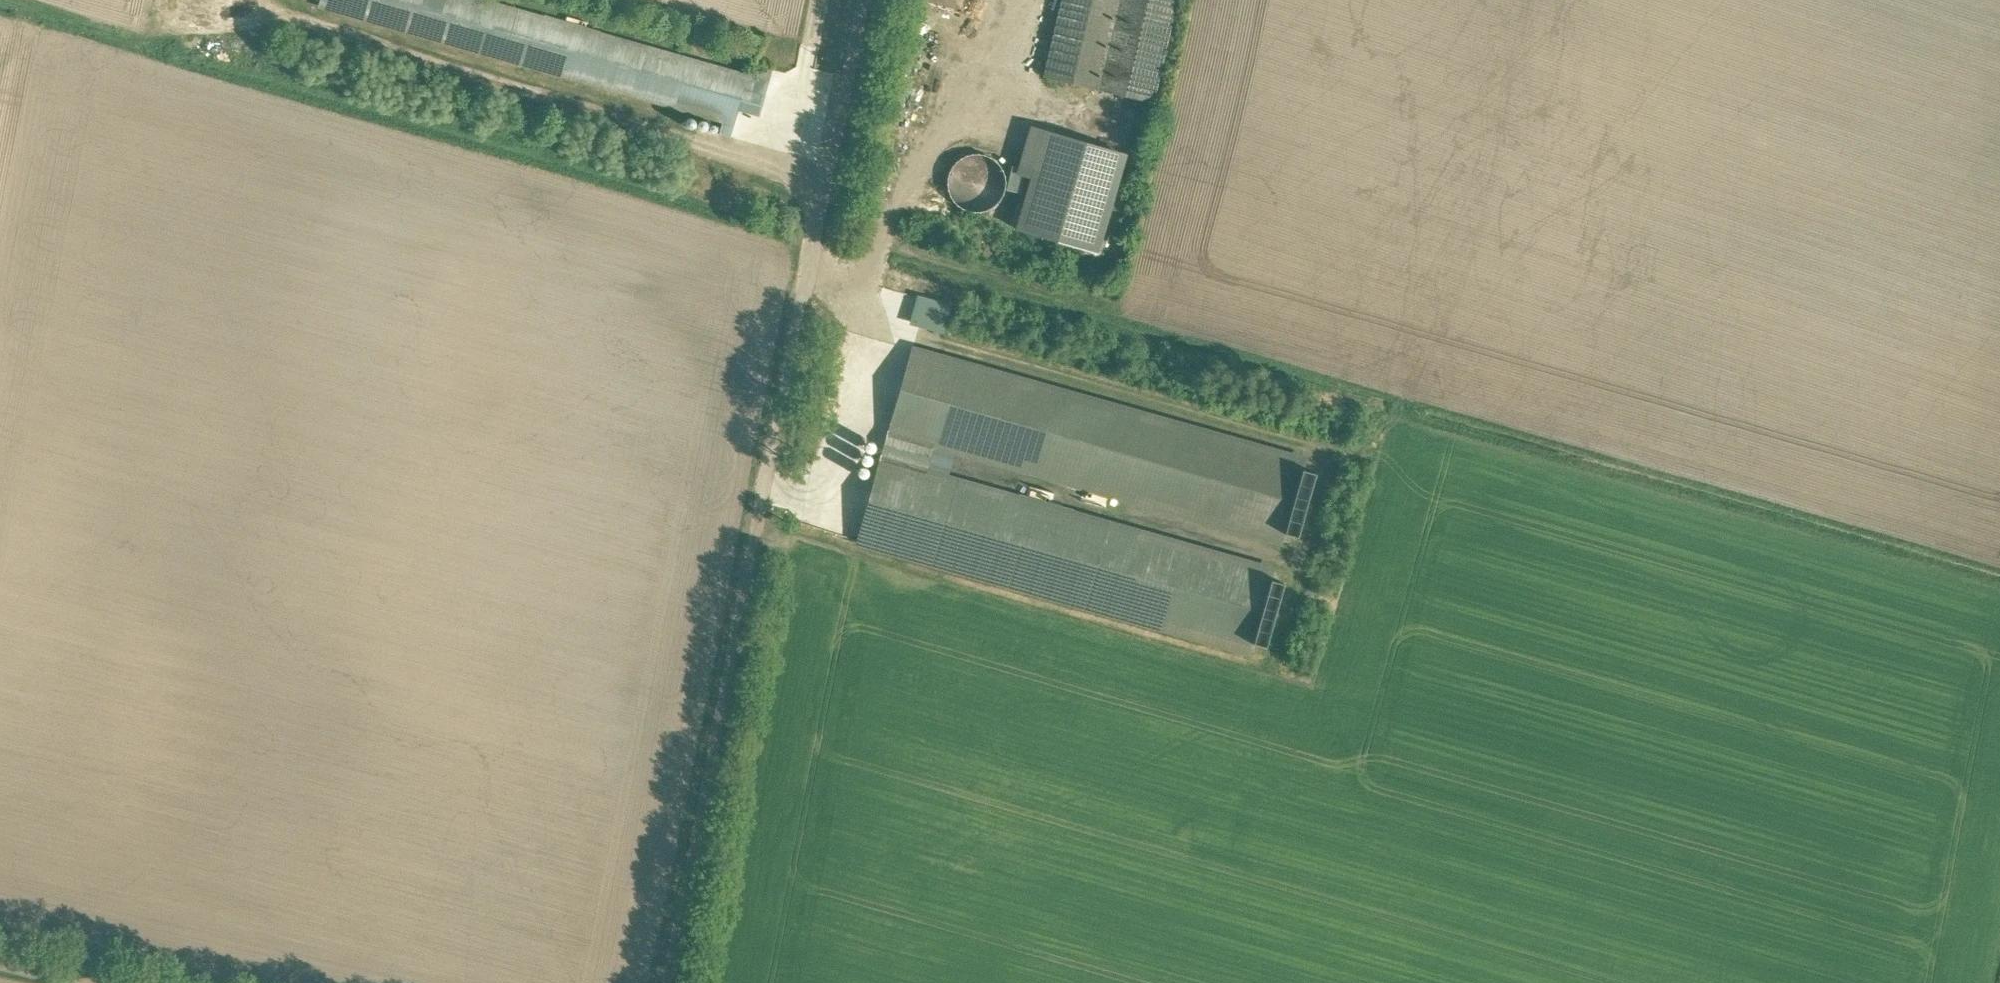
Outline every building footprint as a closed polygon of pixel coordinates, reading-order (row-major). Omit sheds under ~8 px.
[(230,0),(178,0),(178,1),(228,11),(230,0)] [(741,122),(755,70),(497,0),(320,0),(317,8),(741,122)] [(1046,74),(1155,99),(1178,0),(1063,0),(1046,74)] [(953,192),(958,201),(966,207),(975,211),(985,212),(995,209),(1003,204),(1009,195),(1012,186),(1012,175),(1008,166),(1002,158),(993,153),(983,151),(973,152),(964,157),(957,164),(953,172),(951,182),(953,192)] [(1033,203),(1025,225),(1045,232),(1053,210),(1033,203)] [(938,333),(948,304),(911,292),(902,321),(938,333)] [(856,542),(1253,654),(1258,639),(1275,644),(1294,581),(1278,575),(1282,565),(933,465),(938,446),(1287,544),(1290,530),(1305,536),(1324,468),(1311,463),(1313,455),(918,340),(856,542)]
